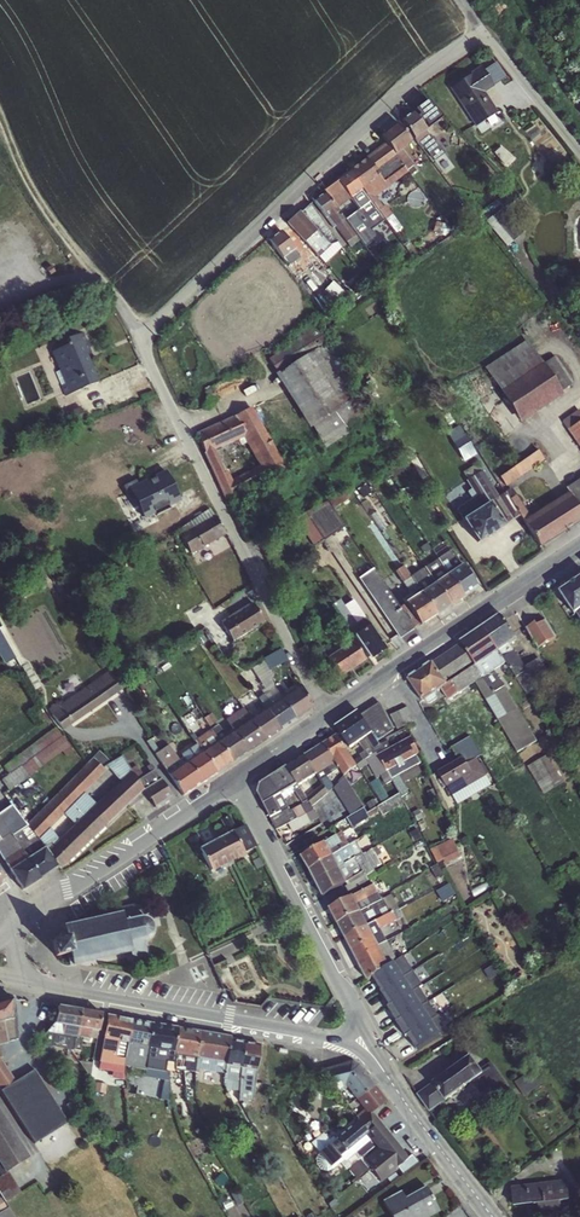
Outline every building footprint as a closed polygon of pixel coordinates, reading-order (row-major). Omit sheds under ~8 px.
[(452,85),(476,125),(500,111),(487,89),(508,76),(497,58),(452,85)] [(326,190),(314,200),(349,240),(355,241),(356,231),(367,244),(376,236),(372,231),(392,214),(393,194),(399,188),(400,180),(407,173),(386,172),(386,179),(377,169),(383,164),(414,165),(419,171),(420,159),(427,152),(447,174),(455,167),(455,158),(430,129),(445,116),(430,98),(423,98),(396,122),(387,122),(386,138),(326,190)] [(502,146),(496,151),(506,161),(511,156),(502,146)] [(326,262),(345,244),(307,204),(288,221),(326,262)] [(490,219),(507,244),(515,238),(498,214),(490,219)] [(270,238),(288,264),(301,255),(283,229),(270,238)] [(62,390),(96,385),(88,332),(68,335),(69,345),(56,347),(62,390)] [(487,363),(519,420),(565,394),(563,389),(573,383),(557,354),(543,362),(530,339),(487,363)] [(280,370),(322,447),(360,427),(331,374),(340,369),(327,344),(280,370)] [(258,405),(197,430),(224,495),(285,469),(258,405)] [(578,409),(561,421),(579,450),(579,411),(578,409)] [(462,423),(449,430),(466,460),(478,453),(462,423)] [(540,447),(501,476),(508,485),(547,456),(540,447)] [(157,511),(182,500),(168,467),(125,486),(129,496),(122,499),(136,529),(160,518),(157,511)] [(519,517),(510,499),(504,492),(499,495),(482,471),(465,481),(474,496),(455,509),(476,544),(519,517)] [(565,488),(566,492),(579,512),(579,478),(565,488)] [(566,492),(530,516),(515,494),(510,499),(519,517),(539,547),(579,521),(579,512),(566,492)] [(313,545),(345,526),(329,499),(297,517),(313,545)] [(182,536),(193,553),(227,531),(212,507),(188,521),(193,529),(182,536)] [(197,561),(227,550),(223,540),(193,551),(197,561)] [(436,559),(464,597),(477,589),(444,540),(430,549),(425,542),(419,547),(425,554),(431,550),(436,559)] [(464,597),(436,559),(424,567),(449,607),(464,597)] [(436,615),(410,577),(403,566),(394,572),(408,594),(402,599),(404,604),(399,607),(373,569),(358,579),(399,639),(436,615)] [(410,577),(436,615),(449,607),(424,567),(410,577)] [(559,593),(575,616),(577,615),(579,620),(579,579),(559,593)] [(342,597),(333,604),(351,626),(366,615),(354,598),(346,603),(342,597)] [(234,641),(268,621),(255,600),(221,620),(234,641)] [(483,627),(506,664),(527,695),(539,689),(536,684),(550,675),(539,658),(525,666),(509,645),(518,640),(501,615),(483,627)] [(386,649),(364,617),(348,628),(370,661),(386,649)] [(548,617),(529,626),(539,646),(557,638),(548,617)] [(20,657),(7,624),(0,627),(0,649),(5,663),(20,657)] [(448,685),(441,691),(448,700),(475,684),(517,753),(537,742),(495,671),(506,664),(483,627),(432,662),(448,685)] [(321,667),(331,683),(366,660),(353,640),(326,658),(328,662),(321,667)] [(253,665),(270,693),(279,688),(269,670),(289,659),(283,648),(253,665)] [(448,685),(432,662),(406,679),(422,702),(429,704),(437,700),(436,693),(441,691),(448,685)] [(48,710),(63,731),(123,690),(108,671),(59,706),(56,703),(48,710)] [(281,698),(295,720),(312,709),(300,685),(281,698)] [(295,720),(281,698),(265,708),(280,731),(295,720)] [(373,734),(377,741),(393,730),(379,703),(360,715),(358,712),(335,728),(350,749),(359,743),(373,734)] [(280,731),(265,708),(249,719),(264,741),(280,731)] [(264,741),(249,719),(218,740),(232,763),(264,741)] [(9,774),(1,780),(8,791),(62,752),(65,757),(73,752),(62,736),(61,737),(55,728),(4,767),(9,774)] [(304,755),(329,793),(333,790),(345,777),(356,767),(357,764),(355,761),(353,757),(336,734),(304,755)] [(373,734),(359,743),(365,753),(359,755),(363,761),(357,764),(356,767),(360,771),(368,766),(375,778),(380,776),(385,786),(393,782),(405,803),(411,800),(403,784),(423,773),(420,767),(422,765),(418,756),(420,754),(410,737),(391,747),(387,741),(379,744),(377,741),(373,734)] [(201,751),(216,774),(232,763),(218,740),(201,751)] [(216,774),(201,751),(184,762),(200,785),(216,774)] [(92,758),(106,772),(108,769),(120,782),(131,771),(130,769),(122,756),(110,763),(98,752),(92,758)] [(530,763),(543,792),(568,781),(555,752),(530,763)] [(287,766),(313,807),(329,793),(304,755),(287,766)] [(463,757),(437,772),(452,797),(487,776),(476,758),(467,763),(463,757)] [(26,825),(27,826),(36,836),(36,837),(45,847),(48,851),(59,841),(50,829),(64,814),(75,826),(84,816),(96,805),(85,793),(106,772),(92,758),(59,792),(33,818),(26,825)] [(182,796),(200,785),(184,762),(167,774),(182,796)] [(131,771),(143,790),(150,785),(145,776),(143,777),(136,765),(130,769),(131,771)] [(313,807),(287,766),(260,784),(257,792),(276,831),(289,825),(293,832),(318,818),(313,807)] [(145,776),(150,785),(160,779),(154,769),(145,776)] [(96,805),(84,816),(98,834),(143,791),(143,790),(131,771),(120,782),(96,805)] [(382,798),(389,794),(380,778),(373,782),(382,798)] [(143,790),(143,791),(154,808),(171,797),(160,779),(150,785),(143,790)] [(26,825),(11,805),(0,813),(0,856),(2,860),(8,870),(27,859),(45,847),(36,837),(36,836),(27,841),(21,831),(27,826),(26,825)] [(210,872),(257,848),(245,824),(236,829),(228,815),(219,820),(226,833),(203,845),(197,834),(187,839),(196,857),(201,854),(210,872)] [(84,816),(75,826),(59,841),(48,851),(45,847),(59,868),(58,868),(60,871),(98,834),(84,816)] [(308,870),(350,846),(341,832),(301,857),(308,870)] [(439,844),(448,864),(464,857),(455,837),(439,844)] [(315,883),(364,854),(356,843),(350,846),(308,870),(315,883)] [(45,847),(27,859),(41,879),(58,868),(59,868),(45,847)] [(364,854),(315,883),(322,898),(347,883),(348,886),(382,866),(377,857),(380,855),(376,847),(364,854)] [(27,859),(8,870),(22,891),(41,879),(27,859)] [(337,925),(381,901),(373,885),(328,909),(337,925)] [(381,901),(337,925),(344,939),(398,910),(392,895),(381,901)] [(154,932),(153,923),(149,919),(138,916),(136,904),(120,907),(120,912),(63,925),(65,937),(50,941),(54,958),(66,956),(68,966),(74,966),(130,953),(132,958),(147,954),(144,942),(151,937),(154,932)] [(355,959),(387,942),(385,937),(388,934),(387,932),(396,927),(395,922),(402,918),(398,910),(344,939),(355,959)] [(387,942),(355,959),(367,982),(385,969),(396,960),(387,942)] [(34,1144),(67,1123),(34,1070),(15,1081),(1,1059),(4,1053),(0,1046),(18,1038),(15,998),(0,1003),(0,1093),(34,1144)] [(54,1025),(78,1029),(81,1011),(58,1007),(54,1025)] [(78,1029),(91,1031),(98,1032),(102,1014),(81,1011),(78,1029)] [(103,1039),(128,1044),(132,1021),(107,1016),(103,1039)] [(132,1021),(128,1044),(148,1048),(151,1024),(132,1021)] [(151,1024),(148,1048),(174,1052),(177,1028),(151,1024)] [(78,1029),(54,1025),(47,1033),(43,1038),(45,1043),(37,1048),(48,1068),(58,1062),(49,1048),(51,1048),(52,1047),(73,1051),(74,1051),(76,1038),(78,1029)] [(76,1038),(74,1051),(80,1052),(81,1042),(82,1042),(83,1039),(90,1040),(91,1031),(78,1029),(76,1038)] [(410,1036),(395,1044),(403,1058),(417,1050),(410,1036)] [(128,1044),(103,1039),(99,1062),(124,1067),(125,1059),(126,1055),(128,1044)] [(128,1044),(126,1055),(134,1057),(132,1068),(145,1070),(145,1069),(147,1060),(148,1048),(128,1044)] [(145,1069),(145,1070),(143,1079),(163,1081),(169,1082),(175,1082),(175,1077),(175,1062),(175,1055),(175,1052),(174,1052),(148,1048),(147,1060),(145,1069)] [(125,1059),(124,1067),(132,1068),(134,1057),(126,1055),(125,1059)] [(197,1070),(197,1056),(178,1055),(178,1064),(186,1065),(186,1070),(197,1070)] [(470,1056),(416,1095),(429,1113),(471,1084),(484,1102),(507,1085),(491,1063),(481,1070),(470,1056)] [(345,1086),(355,1099),(373,1085),(359,1066),(351,1061),(321,1070),(337,1090),(345,1086)] [(92,1063),(79,1062),(89,1079),(92,1063)] [(526,1095),(540,1085),(530,1071),(516,1081),(526,1095)] [(385,1102),(373,1085),(355,1099),(366,1112),(372,1112),(385,1102)] [(171,1098),(165,1100),(164,1100),(169,1119),(176,1117),(171,1098)] [(72,1101),(66,1105),(76,1119),(82,1114),(72,1101)] [(5,1173),(8,1172),(30,1158),(0,1111),(0,1165),(5,1173)] [(390,1162),(401,1152),(372,1112),(366,1112),(318,1153),(330,1167),(340,1159),(339,1156),(368,1132),(390,1162)] [(128,1132),(116,1132),(117,1145),(129,1144),(128,1132)] [(365,1158),(350,1165),(355,1176),(370,1170),(365,1158)] [(5,1173),(0,1177),(0,1195),(5,1203),(21,1193),(8,1172),(5,1173)] [(561,1203),(570,1201),(566,1180),(511,1188),(514,1207),(538,1205),(540,1216),(562,1216),(561,1203)] [(439,1212),(425,1186),(404,1197),(400,1191),(382,1201),(391,1216),(430,1216),(439,1212)] [(8,1207),(0,1212),(0,1216),(14,1216),(8,1207)]
